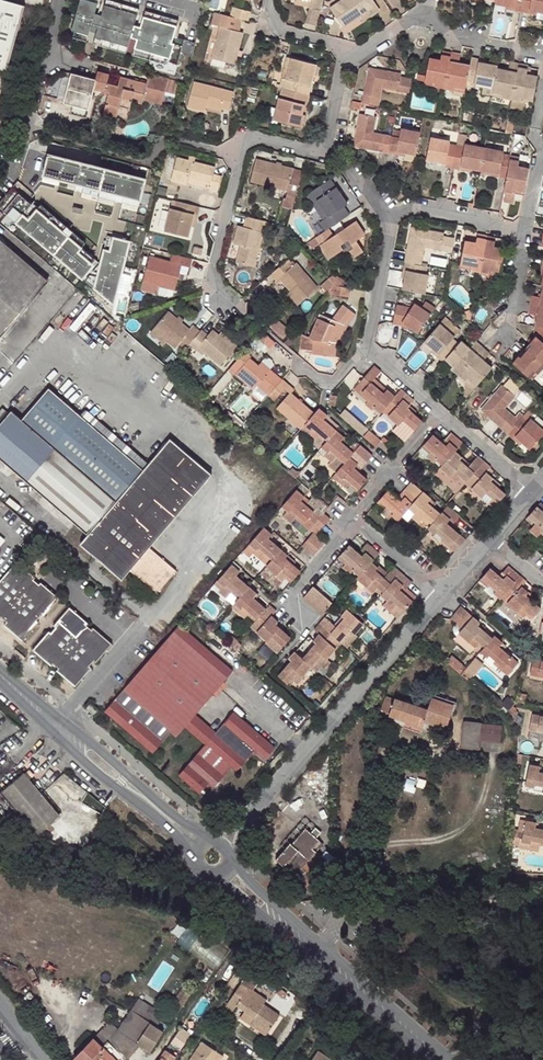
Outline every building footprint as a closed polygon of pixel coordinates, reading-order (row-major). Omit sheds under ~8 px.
[(25,5),(8,0),(0,0),(0,94),(25,5)] [(72,26),(74,27),(89,32),(92,23),(96,10),(99,0),(80,0),(72,26)] [(106,2),(138,13),(140,7),(119,0),(107,0),(106,2)] [(320,10),(323,0),(311,0),(310,6),(309,7),(320,10)] [(330,7),(344,27),(361,16),(377,4),(374,0),(340,0),(330,7)] [(495,4),(514,7),(513,10),(521,12),(524,0),(496,0),(495,4)] [(521,12),(529,13),(530,10),(542,13),(542,0),(524,0),(521,12)] [(138,13),(106,2),(102,12),(98,25),(95,34),(127,45),(131,36),(135,24),(138,13)] [(363,20),(380,8),(377,4),(361,16),(363,20)] [(506,9),(513,10),(514,7),(495,4),(494,10),(505,12),(506,9)] [(231,16),(241,19),(248,20),(250,11),(234,6),(231,16)] [(320,10),(309,7),(306,21),(317,24),(320,10)] [(146,9),(144,15),(177,26),(179,20),(146,9)] [(92,23),(98,25),(102,12),(96,10),(92,23)] [(530,10),(529,13),(537,15),(536,18),(542,20),(542,13),(530,10)] [(238,31),(241,19),(231,16),(214,12),(212,23),(220,26),(217,37),(212,57),(225,61),(235,63),(243,32),(238,31)] [(177,26),(144,15),(141,26),(137,38),(134,47),(150,52),(148,59),(164,65),(167,58),(169,59),(168,62),(176,64),(184,40),(174,36),(177,26)] [(141,26),(135,24),(131,36),(137,38),(141,26)] [(89,32),(74,27),(72,33),(86,38),(89,32)] [(127,45),(95,34),(93,40),(125,51),(127,45)] [(150,52),(134,47),(131,54),(148,59),(150,52)] [(440,60),(429,57),(426,73),(424,80),(436,83),(435,86),(444,88),(451,53),(442,51),(440,60)] [(454,86),(465,88),(467,81),(470,66),(459,63),(460,54),(451,53),(444,88),(453,90),(454,86)] [(286,78),(291,57),(287,56),(282,77),(286,78)] [(280,87),(282,88),(308,94),(314,74),(309,73),(312,62),(291,57),(286,78),(282,77),(280,87)] [(482,86),(493,88),(497,68),(497,65),(486,63),(479,62),(479,59),(471,58),(470,66),(467,81),(474,82),(474,85),(482,86)] [(508,70),(497,68),(493,88),(492,91),(503,94),(503,97),(512,99),(519,64),(510,62),(508,70)] [(537,76),(530,75),(526,74),(528,67),(528,65),(519,64),(512,99),(521,101),(522,98),(533,100),(533,99),(537,76)] [(364,95),(362,103),(378,106),(382,87),(398,91),(401,77),(401,74),(387,71),(386,74),(383,73),(383,71),(369,68),(364,95)] [(96,80),(90,78),(72,73),(64,103),(73,105),(89,110),(94,89),(104,91),(109,93),(108,95),(103,115),(116,118),(122,99),(142,104),(143,99),(162,105),(165,93),(169,80),(150,74),(147,85),(121,78),(118,87),(107,84),(110,75),(99,72),(96,80)] [(398,91),(403,92),(407,78),(401,77),(398,91)] [(411,79),(407,78),(403,92),(408,93),(411,79)] [(180,83),(169,80),(165,93),(176,96),(180,83)] [(205,111),(206,107),(207,104),(222,108),(229,110),(234,92),(194,82),(187,106),(205,111)] [(492,95),(492,91),(493,88),(482,86),(481,93),(492,95)] [(307,105),(309,95),(308,94),(282,88),(276,109),(280,110),(277,121),(301,127),(304,114),(302,114),(304,105),(307,105)] [(412,105),(435,110),(438,99),(415,93),(412,105)] [(510,106),(510,107),(524,110),(525,102),(532,103),(533,100),(522,98),(521,101),(512,99),(510,106)] [(362,103),(353,101),(351,108),(361,110),(362,103)] [(86,117),(89,110),(73,105),(71,113),(86,117)] [(7,117),(18,120),(21,110),(10,107),(7,117)] [(353,146),(380,151),(386,152),(390,136),(373,132),(376,117),(360,113),(356,128),(359,129),(358,132),(356,131),(353,146)] [(397,151),(405,153),(416,155),(420,132),(401,129),(401,131),(393,130),(388,152),(396,154),(397,151)] [(452,168),(457,145),(449,144),(449,141),(430,137),(426,160),(436,162),(444,164),(444,167),(452,168)] [(457,145),(452,168),(460,170),(461,167),(480,171),(484,148),(465,144),(464,147),(457,145)] [(484,148),(480,171),(499,175),(498,177),(506,179),(510,156),(503,155),(504,152),(484,148)] [(82,163),(49,154),(43,175),(60,179),(58,185),(67,188),(69,182),(76,184),(82,163)] [(149,168),(102,155),(99,167),(89,164),(83,186),(91,188),(90,193),(115,200),(122,173),(129,175),(122,202),(139,207),(149,168)] [(506,179),(503,192),(505,192),(513,194),(513,190),(524,192),(529,169),(518,167),(520,158),(510,156),(506,179)] [(211,182),(209,187),(209,190),(217,192),(221,176),(214,174),(215,167),(195,162),(188,160),(177,157),(171,180),(187,185),(188,182),(189,176),(211,182)] [(250,181),(270,186),(287,190),(285,198),(294,200),(301,174),(293,171),(294,168),(256,158),(250,181)] [(89,164),(82,163),(76,184),(69,182),(67,188),(90,193),(91,188),(83,186),(89,164)] [(129,175),(122,173),(115,200),(122,202),(129,175)] [(60,179),(43,175),(42,181),(58,185),(60,179)] [(211,182),(189,176),(188,182),(209,187),(211,182)] [(319,221),(325,230),(329,227),(350,214),(344,206),(347,203),(330,178),(312,190),(328,215),(324,218),(319,221)] [(399,201),(409,194),(402,183),(392,190),(399,201)] [(12,187),(0,201),(0,208),(47,249),(63,231),(37,209),(28,219),(23,214),(32,204),(12,187)] [(357,197),(352,189),(348,191),(354,199),(357,197)] [(312,190),(307,193),(324,218),(328,215),(312,190)] [(515,194),(524,196),(524,192),(513,190),(513,194),(505,192),(503,202),(513,204),(515,194)] [(188,237),(191,226),(194,214),(197,215),(200,207),(176,201),(174,209),(171,208),(165,231),(188,237)] [(33,203),(32,204),(23,214),(28,219),(37,209),(63,231),(47,249),(53,254),(68,236),(81,247),(85,243),(72,232),(70,235),(64,230),(67,227),(41,204),(38,207),(33,203)] [(254,267),(266,221),(246,216),(244,227),(239,226),(234,243),(241,245),(237,263),(254,267)] [(334,235),(329,227),(325,230),(315,237),(319,243),(330,258),(343,249),(341,245),(348,240),(353,247),(349,250),(354,257),(364,251),(357,240),(365,234),(356,221),(334,235)] [(426,229),(411,227),(404,262),(420,265),(425,246),(440,249),(443,236),(444,233),(429,230),(428,232),(425,232),(426,229)] [(487,236),(478,234),(476,242),(465,240),(460,263),(471,265),(470,269),(480,271),(487,236)] [(81,247),(68,236),(53,254),(113,306),(130,242),(108,236),(100,264),(98,272),(90,270),(93,265),(90,263),(94,258),(81,247)] [(440,249),(451,251),(454,238),(443,236),(440,249)] [(494,246),(496,238),(487,236),(480,271),(489,272),(490,269),(501,271),(505,248),(494,246)] [(313,248),(319,243),(315,237),(308,241),(313,248)] [(29,303),(47,281),(0,240),(0,335),(20,313),(29,303)] [(234,243),(230,261),(237,263),(241,245),(234,243)] [(156,292),(159,284),(175,289),(178,278),(179,273),(182,264),(190,267),(192,258),(172,253),(170,261),(149,256),(140,288),(156,292)] [(100,264),(94,258),(90,263),(93,265),(90,270),(98,272),(100,264)] [(271,273),(276,280),(279,278),(287,287),(289,286),(292,289),(290,290),(287,292),(298,304),(317,287),(295,262),(293,265),(287,259),(271,273)] [(425,275),(427,266),(420,265),(404,262),(403,270),(406,270),(404,279),(402,289),(425,294),(428,275),(425,275)] [(500,275),(489,272),(480,271),(478,278),(498,282),(500,275)] [(334,275),(329,279),(333,284),(344,286),(344,280),(334,275)] [(327,292),(333,284),(329,279),(328,277),(321,285),(327,292)] [(350,288),(347,287),(344,286),(333,284),(327,292),(348,297),(350,288)] [(542,286),(540,297),(532,295),(530,304),(542,307),(542,286)] [(396,304),(393,322),(400,324),(402,321),(409,326),(419,332),(436,307),(426,300),(421,307),(414,302),(412,307),(405,305),(396,304)] [(37,310),(29,303),(20,313),(28,321),(37,310)] [(337,341),(344,324),(353,312),(343,304),(331,319),(319,313),(309,337),(302,333),(300,349),(312,350),(312,353),(335,356),(337,341)] [(530,304),(528,313),(537,315),(535,326),(542,328),(542,307),(530,304)] [(469,310),(464,312),(462,314),(467,319),(470,318),(472,311),(469,310)] [(179,345),(184,325),(181,322),(176,319),(168,311),(153,328),(166,339),(175,347),(178,344),(179,345)] [(347,325),(356,313),(353,312),(344,324),(337,341),(340,342),(347,325)] [(440,323),(455,337),(460,331),(445,317),(440,323)] [(270,326),(284,338),(291,330),(277,318),(270,326)] [(455,337),(440,323),(424,341),(433,349),(440,354),(438,356),(443,361),(445,359),(458,344),(453,339),(455,337)] [(179,345),(184,350),(189,344),(200,331),(193,326),(190,330),(184,325),(179,345)] [(535,326),(533,334),(535,337),(542,343),(542,328),(535,326)] [(166,339),(153,328),(151,331),(163,342),(166,339)] [(207,335),(201,330),(200,331),(189,344),(196,350),(198,347),(204,353),(220,366),(234,349),(218,335),(212,330),(207,335)] [(262,331),(257,338),(267,346),(269,348),(275,342),(262,331)] [(218,335),(234,349),(237,346),(221,332),(218,335)] [(532,345),(526,351),(542,366),(542,343),(535,337),(530,343),(532,345)] [(267,346),(257,338),(251,344),(261,353),(267,346)] [(452,368),(459,375),(482,347),(475,341),(469,348),(461,341),(458,344),(445,359),(453,366),(452,368)] [(196,350),(202,355),(204,353),(198,347),(196,350)] [(484,360),(489,354),(482,347),(459,375),(465,381),(467,379),(476,386),(492,368),(484,360)] [(244,351),(233,364),(239,370),(235,375),(252,390),(256,384),(268,394),(281,379),(269,368),(266,372),(258,365),(250,358),(251,356),(244,351)] [(537,374),(542,368),(542,366),(526,351),(521,358),(519,356),(512,363),(530,378),(535,372),(537,374)] [(453,366),(445,359),(443,361),(452,368),(453,366)] [(336,366),(339,368),(345,362),(342,360),(336,366)] [(266,372),(269,368),(261,361),(258,365),(266,372)] [(379,372),(373,366),(363,378),(354,387),(360,393),(359,395),(367,402),(369,400),(375,405),(373,407),(380,413),(381,412),(382,411),(394,397),(386,390),(382,394),(370,383),(374,379),(380,372),(379,372)] [(281,379),(268,394),(274,400),(285,387),(288,384),(281,379)] [(382,394),(386,390),(374,379),(370,383),(382,394)] [(465,381),(474,388),(476,386),(467,379),(465,381)] [(463,395),(466,397),(474,388),(465,381),(463,395)] [(252,390),(263,400),(268,394),(256,384),(252,390)] [(290,391),(291,392),(294,389),(288,384),(285,387),(290,391)] [(519,421),(523,416),(519,412),(515,417),(504,408),(515,395),(503,385),(493,396),(490,399),(481,410),(508,433),(519,421)] [(99,519),(143,469),(48,388),(21,419),(11,410),(8,413),(2,408),(0,411),(0,459),(86,534),(99,519)] [(381,412),(397,425),(398,426),(402,421),(409,426),(407,428),(412,433),(422,422),(414,415),(407,409),(409,407),(413,401),(406,395),(400,390),(394,397),(382,411),(381,412)] [(309,419),(312,410),(291,392),(290,391),(276,407),(301,428),(304,425),(309,419)] [(369,400),(367,402),(364,404),(370,410),(373,407),(375,405),(369,400)] [(407,409),(414,415),(416,413),(409,407),(407,409)] [(531,407),(523,416),(519,421),(508,433),(514,438),(516,436),(522,442),(531,449),(542,434),(542,429),(531,418),(536,412),(531,407)] [(326,415),(318,408),(309,419),(304,425),(311,431),(313,429),(319,434),(317,436),(325,443),(336,431),(339,427),(326,415)] [(404,442),(412,433),(407,428),(409,426),(402,421),(398,426),(397,425),(392,432),(404,442)] [(311,431),(304,425),(301,428),(312,437),(311,443),(319,450),(322,446),(325,443),(317,436),(319,434),(313,429),(311,431)] [(348,441),(336,431),(325,443),(322,446),(328,452),(324,456),(331,462),(328,466),(336,472),(342,465),(353,453),(354,451),(354,450),(358,445),(350,438),(348,441)] [(363,437),(375,447),(380,441),(368,431),(363,437)] [(436,459),(442,465),(454,451),(461,443),(450,433),(444,440),(448,443),(445,446),(432,435),(421,447),(430,455),(432,453),(437,457),(436,459)] [(212,474),(170,439),(144,470),(101,520),(81,543),(122,579),(130,569),(157,593),(176,571),(149,548),(212,474)] [(228,459),(233,445),(226,443),(221,456),(228,459)] [(366,461),(371,455),(359,444),(358,445),(354,450),(354,451),(366,461)] [(323,457),(324,456),(328,452),(322,446),(319,450),(317,452),(323,457)] [(348,484),(349,485),(356,491),(367,479),(354,468),(357,465),(360,468),(366,461),(354,451),(353,453),(342,465),(336,472),(335,473),(342,479),(344,476),(350,482),(348,484)] [(477,456),(469,465),(467,467),(458,460),(461,457),(454,451),(442,465),(440,468),(450,477),(455,472),(461,477),(458,480),(464,485),(465,483),(483,462),(477,456)] [(428,457),(433,462),(436,459),(437,457),(432,453),(430,455),(428,457)] [(469,465),(461,457),(458,460),(467,467),(469,465)] [(483,462),(465,483),(470,487),(482,498),(486,493),(492,499),(490,501),(495,506),(504,495),(505,494),(497,487),(490,481),(492,479),(488,475),(486,473),(490,468),(483,462)] [(99,519),(101,520),(144,470),(143,469),(99,519)] [(455,472),(450,477),(456,482),(458,480),(461,477),(455,472)] [(342,479),(335,473),(331,478),(338,482),(345,489),(349,485),(348,484),(350,482),(344,476),(342,479)] [(499,484),(492,479),(490,481),(497,487),(499,484)] [(411,482),(406,488),(417,498),(409,508),(415,514),(418,511),(424,517),(422,519),(429,526),(440,514),(427,503),(430,499),(415,485),(411,482)] [(296,489),(304,496),(310,490),(301,483),(296,489)] [(392,515),(398,520),(409,508),(417,498),(406,488),(400,494),(403,498),(400,501),(388,490),(377,502),(385,509),(388,507),(394,512),(392,515)] [(295,517),(309,529),(312,525),(319,531),(329,519),(323,513),(328,507),(313,494),(305,504),(300,500),(304,496),(296,489),(282,505),(287,510),(289,512),(291,509),(297,514),(295,517)] [(486,493),(482,498),(488,503),(490,501),(492,499),(486,493)] [(447,506),(440,514),(429,526),(427,528),(435,534),(437,532),(443,537),(441,540),(449,547),(451,545),(457,550),(465,540),(447,523),(449,521),(453,524),(459,516),(447,506)] [(537,506),(526,518),(534,525),(536,523),(542,528),(540,530),(542,533),(542,512),(537,506)] [(383,512),(389,517),(392,515),(394,512),(388,507),(385,509),(383,512)] [(289,512),(287,510),(282,516),(290,523),(295,517),(297,514),(291,509),(289,512)] [(418,511),(415,514),(413,516),(420,522),(422,519),(424,517),(418,511)] [(536,523),(534,525),(532,528),(538,533),(540,530),(542,528),(536,523)] [(312,525),(309,529),(313,533),(314,532),(316,534),(319,531),(312,525)] [(271,535),(262,528),(249,544),(256,550),(258,548),(264,553),(262,555),(270,562),(280,549),(268,539),(271,535)] [(320,548),(325,542),(316,534),(314,532),(313,533),(308,538),(320,548)] [(437,532),(435,534),(433,537),(439,543),(441,540),(443,537),(437,532)] [(303,545),(314,555),(320,548),(308,538),(303,545)] [(361,557),(348,546),(338,558),(346,564),(348,562),(354,567),(352,570),(358,576),(370,562),(371,562),(378,553),(366,543),(360,550),(364,553),(361,557)] [(252,554),(266,566),(270,562),(262,555),(264,553),(258,548),(256,550),(249,544),(241,552),(248,558),(252,554)] [(287,555),(280,549),(270,562),(266,566),(277,575),(281,570),(287,575),(285,578),(290,582),(300,571),(293,565),(285,558),(287,555)] [(295,562),(287,555),(285,558),(293,565),(295,562)] [(16,560),(0,578),(0,616),(5,620),(3,623),(18,636),(56,594),(40,580),(38,582),(33,578),(34,575),(16,560)] [(348,562),(346,564),(343,567),(349,572),(352,570),(354,567),(348,562)] [(377,568),(371,562),(370,562),(358,576),(356,578),(366,587),(371,582),(377,588),(375,590),(380,595),(400,572),(393,567),(386,575),(383,578),(375,570),(377,568)] [(218,592),(226,599),(231,593),(237,599),(248,586),(236,575),(239,572),(230,565),(217,581),(214,584),(219,590),(218,592)] [(506,576),(503,579),(490,568),(479,580),(490,589),(492,586),(498,592),(496,594),(500,598),(501,597),(520,576),(509,566),(503,573),(506,576)] [(386,575),(377,568),(375,570),(383,578),(386,575)] [(281,570),(277,575),(283,580),(285,578),(287,575),(281,570)] [(412,583),(400,572),(380,595),(387,601),(385,603),(391,609),(393,606),(401,613),(412,601),(399,590),(402,586),(406,589),(412,583)] [(541,609),(531,601),(526,596),(528,593),(522,587),(526,582),(520,576),(501,597),(518,612),(522,607),(529,612),(526,614),(532,619),(541,609)] [(371,582),(366,587),(373,593),(375,590),(377,588),(371,582)] [(219,590),(214,584),(210,589),(216,594),(218,592),(219,590)] [(248,586),(237,599),(235,602),(241,608),(244,605),(250,611),(248,614),(255,620),(266,608),(253,597),(256,593),(248,586)] [(313,586),(303,598),(309,603),(319,591),(313,586)] [(496,594),(498,592),(492,586),(490,589),(487,591),(493,597),(496,594)] [(316,609),(326,597),(319,591),(309,603),(316,609)] [(56,594),(18,636),(22,639),(38,620),(36,619),(40,613),(42,615),(59,596),(56,594)] [(325,610),(332,602),(326,597),(316,609),(321,614),(325,610)] [(56,668),(72,682),(88,663),(92,659),(109,640),(92,625),(90,627),(85,623),(87,621),(68,605),(52,624),(54,626),(50,631),(48,629),(31,647),(50,664),(52,662),(57,666),(56,668)] [(239,611),(245,616),(248,614),(250,611),(244,605),(241,608),(239,611)] [(255,620),(251,625),(267,640),(266,642),(278,652),(281,648),(291,637),(275,624),(278,621),(271,615),(276,610),(269,605),(266,608),(255,620)] [(476,625),(479,622),(461,606),(456,612),(467,622),(461,629),(458,632),(469,642),(473,637),(479,642),(477,645),(481,650),(491,638),(476,625)] [(522,607),(518,612),(524,617),(526,614),(529,612),(522,607)] [(354,634),(355,634),(363,623),(359,619),(347,609),(341,616),(344,618),(336,627),(334,625),(325,617),(319,623),(341,642),(342,643),(342,642),(346,637),(344,635),(349,630),(354,634)] [(467,622),(456,612),(450,619),(461,629),(467,622)] [(344,618),(341,616),(334,625),(336,627),(344,618)] [(327,658),(327,657),(341,642),(319,623),(314,629),(319,634),(313,640),(316,643),(303,658),(311,665),(313,667),(318,662),(315,660),(321,653),(327,658)] [(105,711),(153,752),(170,731),(176,736),(184,726),(186,724),(207,742),(205,744),(178,774),(199,792),(208,782),(213,786),(231,766),(237,770),(255,750),(265,759),(275,747),(234,711),(216,731),(214,734),(193,716),(196,713),(233,670),(179,624),(136,674),(105,711)] [(342,642),(342,643),(347,648),(357,636),(355,634),(354,634),(349,630),(344,635),(346,637),(342,642)] [(469,642),(458,632),(453,638),(470,653),(477,645),(479,642),(473,637),(469,642)] [(237,641),(238,641),(232,635),(226,641),(233,647),(237,641)] [(499,646),(502,642),(494,635),(491,638),(481,650),(480,651),(487,657),(489,655),(495,660),(493,662),(508,674),(518,663),(503,650),(499,646)] [(295,651),(303,658),(316,643),(313,640),(308,636),(295,651)] [(111,642),(109,640),(92,659),(95,661),(111,642)] [(237,641),(233,647),(237,650),(242,645),(237,641)] [(14,648),(13,649),(23,658),(25,656),(14,648)] [(296,682),(311,665),(303,658),(295,651),(289,657),(291,660),(278,675),(289,685),(294,680),(296,682)] [(318,662),(313,667),(317,671),(322,666),(325,668),(331,661),(327,657),(327,658),(321,653),(315,660),(318,662)] [(489,655),(487,657),(485,659),(491,664),(493,662),(495,660),(489,655)] [(465,669),(461,673),(469,681),(479,669),(484,663),(476,656),(465,669)] [(542,676),(542,660),(530,657),(527,673),(542,676)] [(450,664),(461,673),(465,669),(454,659),(450,664)] [(90,665),(88,663),(72,682),(74,684),(90,665)] [(405,699),(404,702),(386,695),(381,710),(389,712),(388,713),(422,725),(424,720),(444,727),(453,702),(432,694),(427,710),(408,703),(409,700),(405,699)] [(512,706),(515,702),(508,696),(501,704),(509,710),(511,707),(512,706)] [(98,709),(89,701),(84,707),(93,714),(98,709)] [(506,713),(513,718),(519,712),(512,706),(511,707),(509,710),(506,713)] [(531,712),(528,728),(542,731),(542,714),(531,712)] [(214,734),(216,731),(196,713),(193,716),(214,734)] [(380,722),(373,719),(369,730),(376,733),(380,722)] [(500,725),(465,721),(463,746),(498,749),(500,725)] [(186,724),(184,726),(205,744),(207,742),(186,724)] [(542,788),(542,772),(539,771),(539,766),(529,764),(526,777),(542,782),(542,784),(542,787),(542,788)] [(525,784),(534,786),(534,783),(542,784),(542,782),(526,777),(525,784)] [(29,782),(26,781),(5,795),(36,841),(58,826),(29,782)] [(533,790),(541,791),(542,787),(542,784),(534,783),(534,786),(533,790)] [(535,827),(536,822),(521,819),(519,831),(512,829),(512,842),(518,843),(518,846),(539,850),(540,844),(542,845),(542,828),(535,827)] [(320,840),(317,837),(312,832),(306,827),(292,843),(290,842),(276,858),(298,879),(306,870),(302,867),(316,851),(313,847),(320,840)] [(321,832),(316,827),(312,832),(317,837),(321,832)] [(189,926),(178,941),(217,968),(227,953),(189,926)] [(250,1020),(267,1032),(279,1014),(262,1003),(266,998),(240,981),(224,1005),(230,1010),(235,1003),(243,1009),(252,1015),(250,1020)] [(157,1010),(148,1004),(138,997),(120,1024),(116,1029),(136,1042),(149,1022),(157,1010)] [(265,1035),(267,1032),(250,1020),(252,1015),(243,1009),(239,1017),(265,1035)] [(108,1021),(93,1036),(102,1045),(105,1043),(116,1029),(108,1021)] [(162,1031),(149,1022),(136,1042),(149,1050),(162,1031)] [(180,1027),(172,1038),(170,1043),(179,1049),(190,1033),(180,1027)] [(136,1042),(116,1029),(105,1043),(112,1050),(110,1052),(118,1059),(120,1057),(122,1059),(136,1042)] [(122,1059),(120,1057),(118,1059),(110,1052),(112,1050),(105,1043),(102,1045),(93,1036),(73,1056),(76,1059),(122,1059)] [(223,1055),(202,1041),(189,1059),(220,1059),(223,1055)] [(174,1056),(164,1049),(157,1059),(171,1059),(174,1056)] [(310,1059),(331,1059),(317,1050),(310,1059)]
